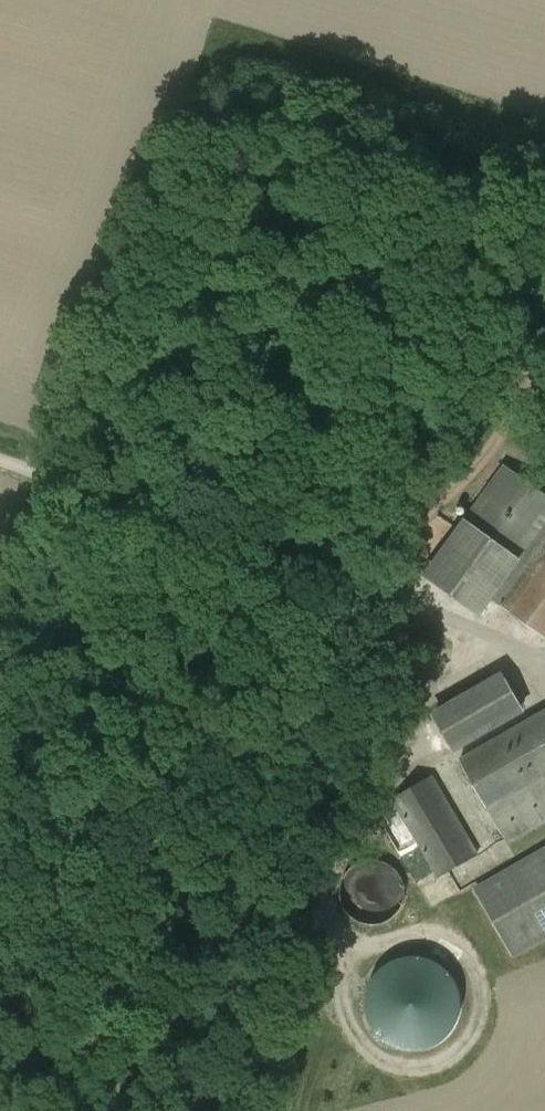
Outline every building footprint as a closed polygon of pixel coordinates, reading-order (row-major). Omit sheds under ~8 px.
[(506,467),(466,521),(467,522),(518,559),(490,597),(497,603),(544,537),(544,495),(506,467)] [(518,559),(467,522),(427,577),(478,614),(490,597),(518,559)] [(497,603),(509,611),(544,562),(544,537),(497,603)] [(509,611),(544,637),(544,562),(509,611)] [(503,678),(436,717),(453,748),(521,709),(503,678)] [(460,760),(489,810),(544,778),(544,712),(460,760)] [(477,855),(431,777),(392,800),(438,878),(477,855)] [(489,810),(507,842),(544,821),(544,778),(489,810)] [(476,891),(512,954),(544,935),(544,851),(476,891)] [(382,861),(376,860),(371,860),(366,860),(362,861),(358,863),(354,865),(350,869),(347,873),(344,877),(342,881),(341,884),(341,887),(340,890),(340,893),(340,896),(341,899),(342,904),(345,909),(348,913),(351,916),(355,919),(359,921),(363,923),(368,924),(374,924),(381,923),(384,922),(388,920),(392,918),(394,916),(397,913),(400,909),(402,905),(403,903),(404,899),(404,896),(405,891),(404,886),(403,881),(402,878),(400,874),(396,870),(393,868),(391,866),(388,864),(386,863),(382,861)]
